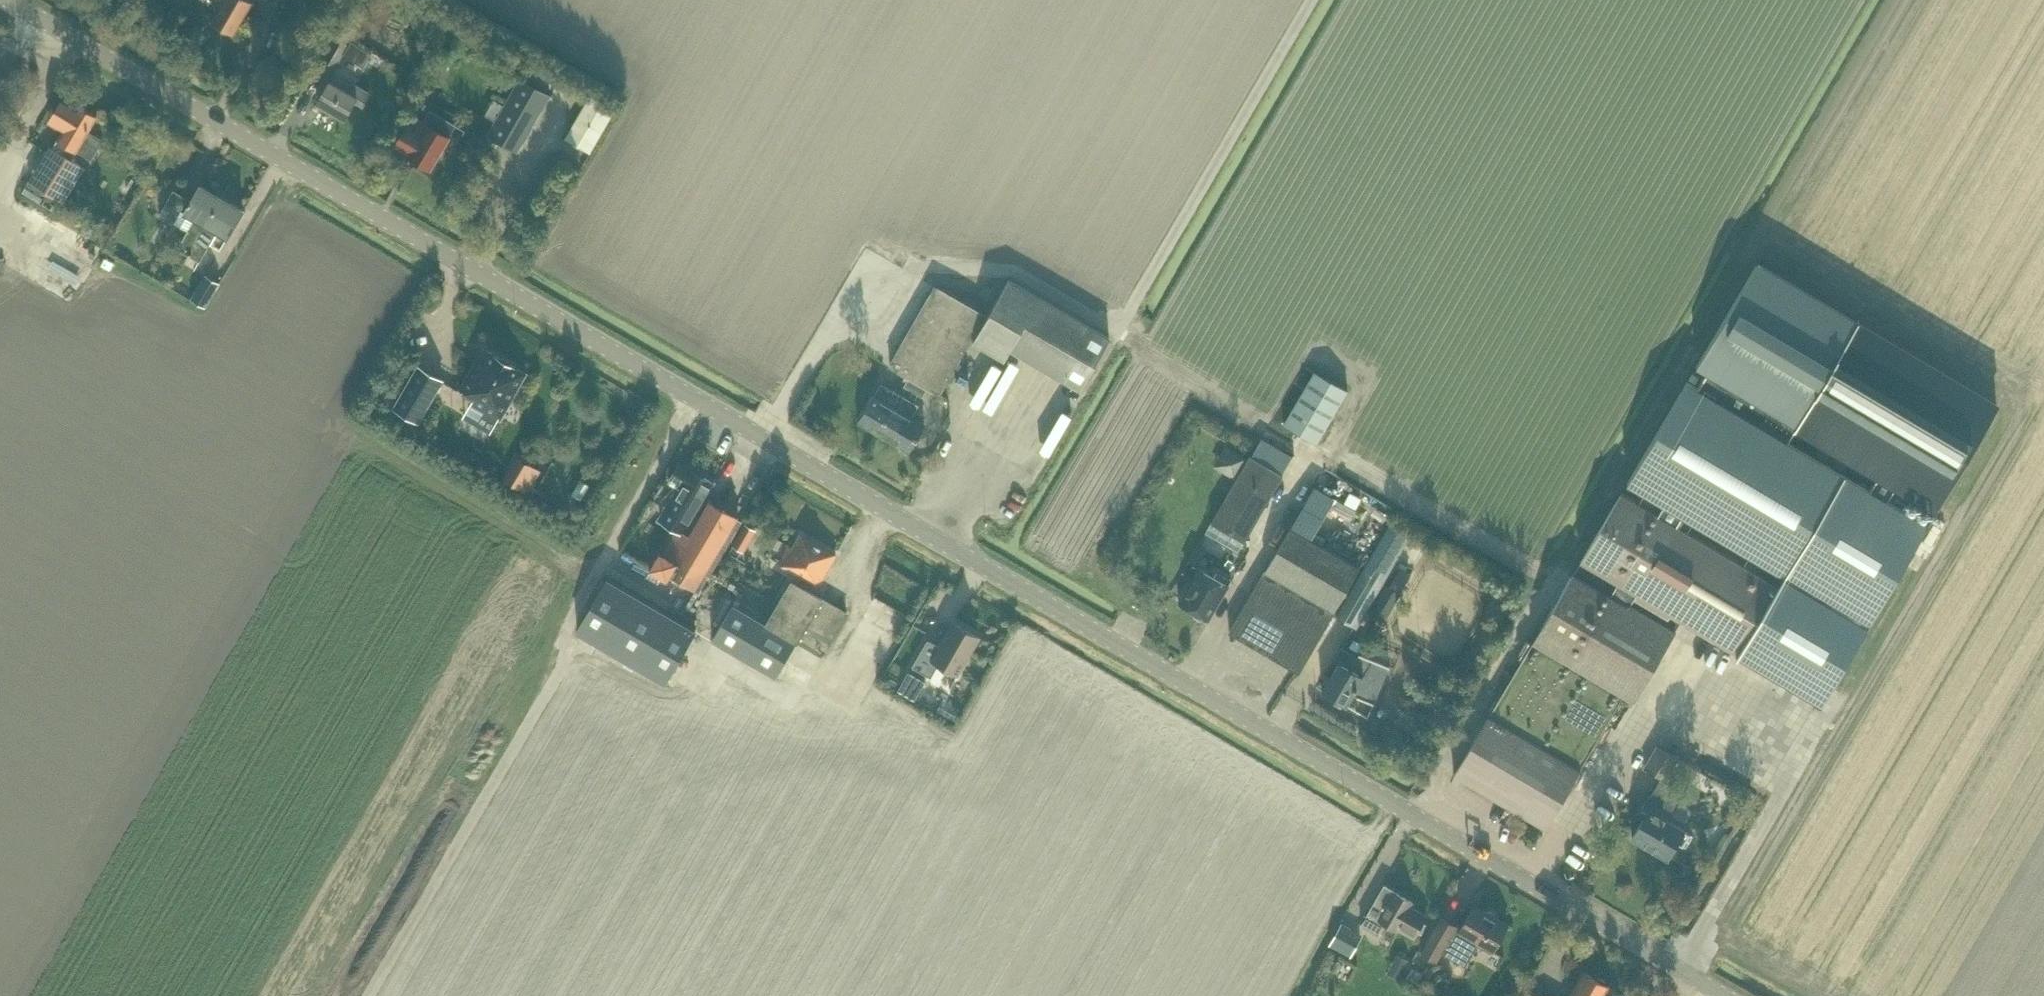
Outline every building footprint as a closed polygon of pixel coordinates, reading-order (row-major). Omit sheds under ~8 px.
[(254,0),(224,0),(213,21),(216,23),(216,25),(221,28),(224,27),(235,33),(254,0)] [(281,16),(303,29),(319,0),(290,0),(281,16)] [(337,66),(351,44),(337,35),(324,57),(337,66)] [(496,120),(488,134),(519,151),(553,94),(521,76),(505,104),(496,120)] [(365,105),(372,92),(356,82),(351,90),(332,79),(319,101),(346,117),(357,100),(365,105)] [(91,130),(100,115),(65,95),(55,112),(49,122),(63,130),(53,149),(52,150),(50,148),(29,183),(63,203),(84,169),(71,161),(77,152),(91,160),(104,139),(91,130)] [(592,152),(616,109),(592,95),(567,138),(592,152)] [(495,98),(486,114),(496,120),(505,104),(495,98)] [(451,135),(458,124),(431,108),(424,120),(416,115),(409,127),(408,126),(397,145),(411,152),(409,155),(432,168),(452,136),(451,135)] [(388,139),(383,148),(390,152),(395,144),(388,139)] [(190,254),(223,197),(202,184),(186,213),(182,210),(189,197),(175,188),(160,214),(175,223),(176,222),(189,230),(179,248),(190,254)] [(218,232),(228,238),(245,209),(223,197),(190,254),(201,261),(218,232)] [(157,245),(165,230),(158,226),(149,241),(157,245)] [(1757,265),(1697,367),(1707,373),(1796,426),(1879,475),(1895,485),(1936,509),(1996,408),(1757,265)] [(221,282),(206,273),(193,298),(207,306),(221,282)] [(1112,337),(1011,278),(974,341),(1005,360),(1012,349),(1081,389),(1112,337)] [(897,352),(889,365),(909,377),(904,385),(923,396),(928,388),(941,395),(987,313),(936,284),(935,286),(897,352)] [(527,372),(485,348),(461,390),(474,398),(472,401),(501,418),(527,372)] [(394,409),(419,424),(444,381),(419,366),(394,409)] [(1317,444),(1350,389),(1316,369),(1285,424),(1317,444)] [(1688,382),(1627,484),(1784,577),(1780,585),(1739,654),(1821,702),(1928,523),(1888,499),(1895,485),(1879,475),(1871,488),(1788,439),(1796,426),(1707,373),(1698,388),(1688,382)] [(885,435),(907,397),(882,382),(875,395),(873,394),(858,420),(885,435)] [(914,415),(920,405),(907,397),(885,435),(911,451),(927,423),(914,415)] [(1239,551),(1294,455),(1262,437),(1207,532),(1239,551)] [(513,466),(505,479),(528,492),(541,470),(524,460),(518,470),(513,466)] [(693,469),(682,462),(669,482),(678,487),(663,513),(681,523),(679,528),(690,534),(700,516),(697,514),(714,481),(693,468),(693,469)] [(1780,585),(1678,524),(1623,490),(1454,774),(1546,828),(1624,696),(1635,701),(1677,628),(1682,620),(1739,654),(1780,585)] [(679,528),(664,553),(660,551),(651,566),(667,576),(669,572),(701,590),(710,574),(708,572),(740,516),(710,499),(700,516),(690,534),(679,528)] [(624,534),(631,518),(621,514),(614,530),(624,534)] [(744,551),(758,529),(746,522),(733,544),(744,551)] [(1355,624),(1379,581),(1406,533),(1390,523),(1337,614),(1355,624)] [(1335,608),(1358,568),(1291,526),(1229,631),(1300,672),(1335,613),(1337,610),(1335,608)] [(809,578),(820,584),(836,553),(803,533),(794,547),(789,544),(780,562),(808,580),(809,578)] [(1210,621),(1231,584),(1200,565),(1179,602),(1210,621)] [(766,623),(734,603),(713,640),(777,677),(798,641),(823,656),(849,611),(793,578),(766,623)] [(698,630),(683,622),(610,579),(579,632),(667,683),(698,630)] [(1383,621),(1399,593),(1388,587),(1372,615),(1383,621)] [(913,665),(932,676),(940,662),(958,673),(980,636),(955,621),(941,645),(929,638),(913,665)] [(1339,663),(1323,690),(1347,704),(1353,693),(1374,702),(1389,666),(1360,654),(1359,657),(1342,647),(1335,660),(1339,663)] [(915,697),(925,680),(910,671),(900,688),(915,697)] [(1751,708),(1767,717),(1772,710),(1756,700),(1751,708)] [(1669,781),(1681,759),(1658,746),(1645,768),(1669,781)] [(1668,818),(1673,808),(1683,790),(1660,777),(1650,797),(1648,796),(1643,806),(1649,809),(1633,837),(1669,858),(1678,842),(1687,847),(1694,835),(1686,829),(1686,828),(1668,818)] [(1415,938),(1429,914),(1412,905),(1415,901),(1385,883),(1361,925),(1379,935),(1386,923),(1398,930),(1398,928),(1415,938)] [(1478,944),(1493,952),(1509,924),(1475,904),(1462,926),(1445,916),(1423,953),(1437,961),(1442,952),(1466,965),(1478,944)] [(1351,956),(1364,933),(1342,921),(1329,944),(1351,956)] [(1396,955),(1393,961),(1404,967),(1408,961),(1396,955)] [(1608,985),(1584,970),(1570,995),(1602,995),(1608,985)]
